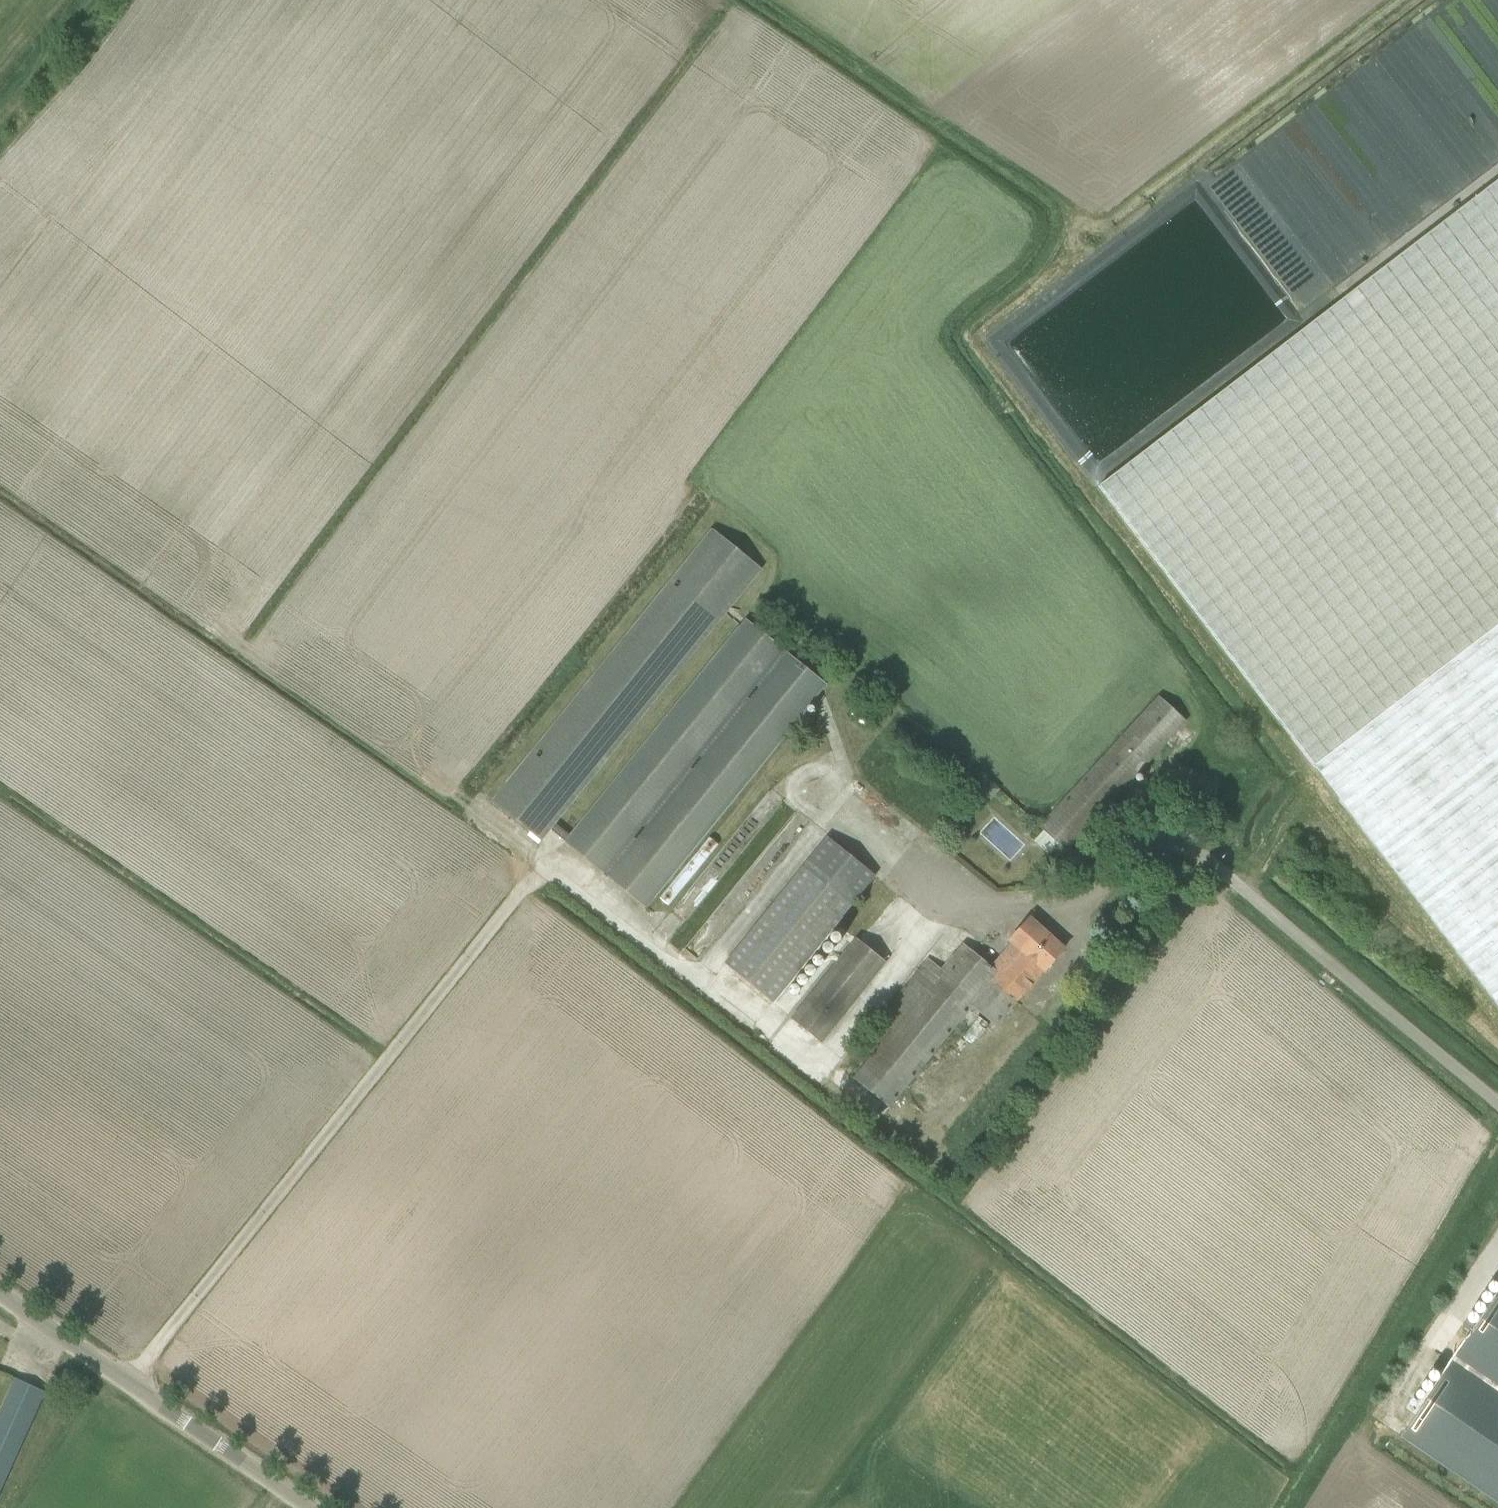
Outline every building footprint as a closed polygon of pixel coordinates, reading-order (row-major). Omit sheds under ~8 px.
[(1100,485),(1315,765),(1497,625),(1497,180),(1100,485)] [(1324,294),(1376,257),(1363,238),(1349,219),(1339,227),(1335,222),(1317,234),(1327,249),(1318,255),(1330,272),(1315,283),(1324,294)] [(551,829),(647,907),(826,685),(746,620),(571,836),(556,824),(762,569),(713,530),(494,801),(542,840),(551,829)] [(1315,765),(1497,1004),(1497,625),(1315,765)] [(1040,827),(1066,851),(1186,720),(1160,696),(1040,827)] [(726,964),(773,1002),(875,876),(828,838),(726,964)] [(1013,943),(992,967),(1000,973),(973,1006),(984,1015),(996,1026),(1044,970),(1045,971),(1064,948),(1030,918),(1011,940),(1013,943)] [(885,962),(857,940),(793,1019),(821,1041),(885,962)] [(890,1108),(973,1006),(1000,973),(992,967),(963,943),(942,970),(927,958),(879,1018),(893,1029),(854,1078),(890,1108)] [(1497,1499),(1497,1287),(1400,1433),(1497,1499)] [(16,1378),(0,1414),(0,1491),(45,1391),(16,1378)]
